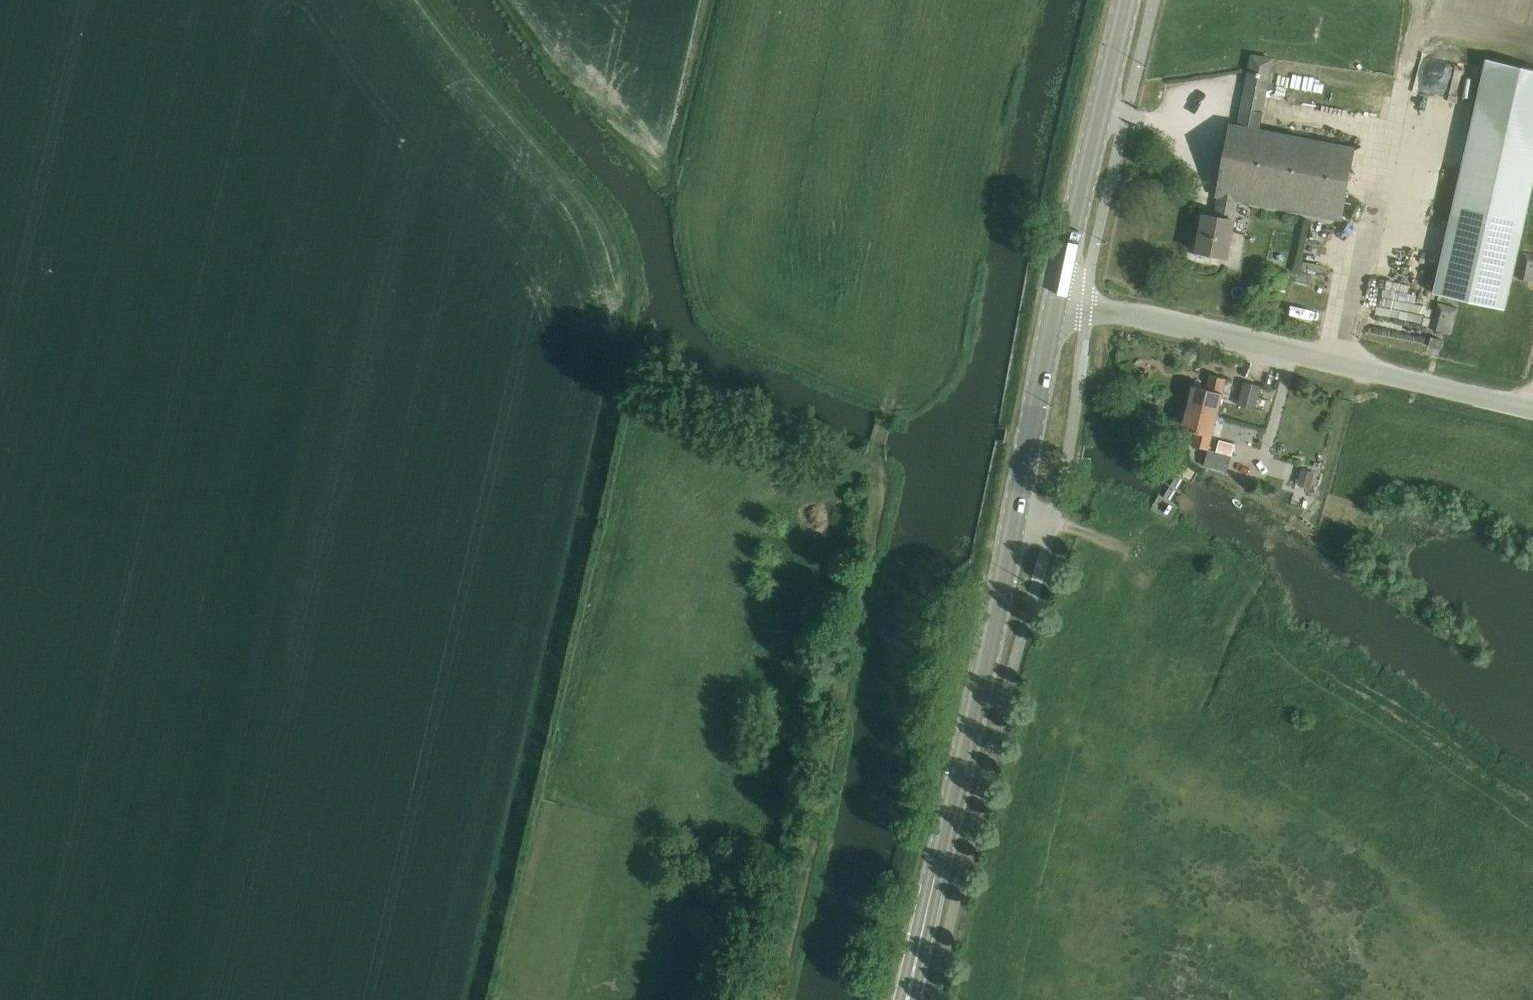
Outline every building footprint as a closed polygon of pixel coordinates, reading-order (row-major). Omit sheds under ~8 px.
[(1226,198),(1223,217),(1203,213),(1196,251),(1227,257),(1234,219),(1231,218),(1234,198),(1342,219),(1356,147),(1260,129),(1273,60),(1273,57),(1252,53),(1250,65),(1249,73),(1239,125),(1231,124),(1217,196),(1226,198)] [(1435,294),(1462,300),(1505,309),(1532,182),(1532,69),(1487,59),(1435,294)] [(1518,279),(1532,282),(1532,251),(1524,249),(1518,279)] [(1303,262),(1302,269),(1323,273),(1324,266),(1303,262)] [(1437,303),(1430,329),(1452,334),(1459,308),(1437,303)] [(1441,350),(1443,341),(1433,338),(1430,347),(1441,350)] [(1206,389),(1193,386),(1187,407),(1217,415),(1226,380),(1209,376),(1206,389)] [(1244,382),(1237,406),(1265,413),(1271,389),(1244,382)] [(1208,450),(1217,415),(1187,407),(1182,429),(1195,433),(1192,446),(1208,450)] [(1205,466),(1228,472),(1236,444),(1220,440),(1217,452),(1209,450),(1205,466)] [(1318,453),(1314,466),(1322,468),(1325,456),(1318,453)] [(1303,470),(1299,486),(1311,489),(1315,473),(1303,470)]
